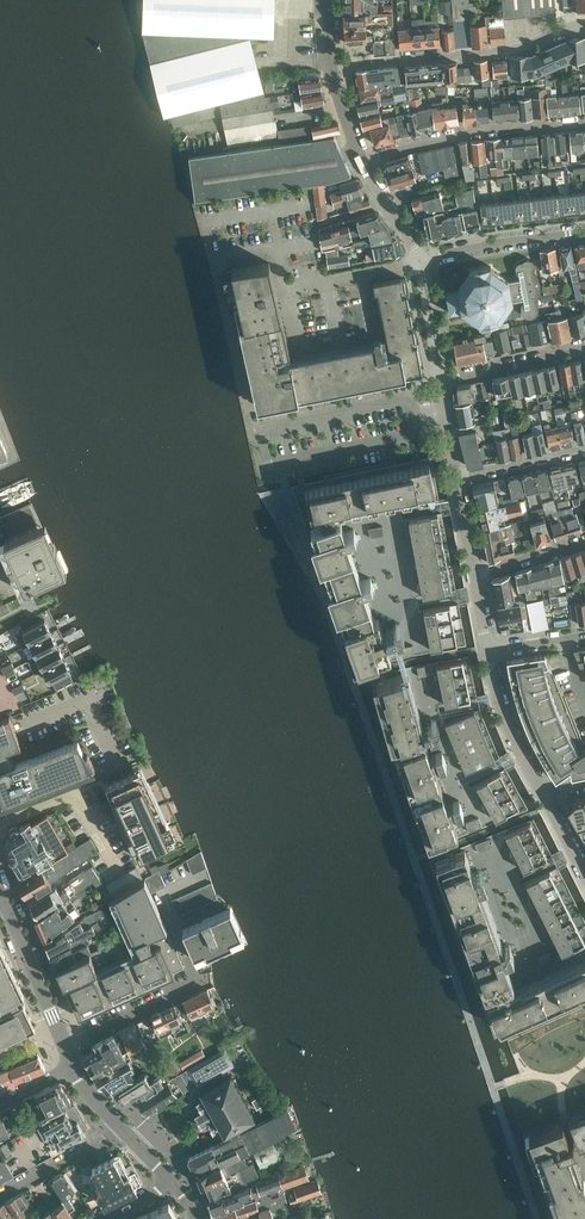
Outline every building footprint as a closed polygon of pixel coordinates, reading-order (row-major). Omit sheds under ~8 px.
[(220,103),(263,92),(260,78),(250,36),(273,37),(274,16),(275,3),(275,0),(144,0),(143,33),(164,116),(171,114),(220,103)] [(344,12),(378,11),(378,5),(364,6),(364,0),(344,0),(344,12)] [(452,0),(440,1),(441,14),(453,13),(452,0)] [(454,30),(455,45),(472,44),(471,24),(470,14),(469,3),(469,0),(452,0),(453,13),(453,24),(454,30)] [(503,15),(504,18),(556,14),(555,0),(502,0),(503,15)] [(577,12),(584,11),(584,0),(576,0),(577,12)] [(344,14),(345,28),(380,26),(394,25),(393,13),(380,13),(344,14)] [(506,43),(504,18),(503,15),(499,16),(500,27),(490,28),(491,44),(506,43)] [(435,27),(426,27),(427,46),(441,44),(439,21),(434,22),(435,27)] [(414,47),(412,29),(412,23),(398,24),(400,48),(414,47)] [(486,24),(482,24),(482,23),(471,24),(472,44),(472,46),(488,45),(486,24)] [(345,28),(346,42),(373,40),(381,39),(380,26),(345,28)] [(426,27),(412,29),(414,47),(427,46),(426,27)] [(455,48),(455,45),(454,30),(442,31),(443,49),(455,48)] [(396,53),(394,31),(389,31),(389,34),(385,34),(385,39),(381,39),(373,40),(375,55),(396,53)] [(571,61),(584,60),(584,37),(569,38),(571,61)] [(553,46),(561,64),(570,60),(570,61),(571,61),(569,38),(569,39),(553,46)] [(561,64),(553,46),(537,53),(545,71),(561,64)] [(526,56),(527,76),(528,76),(527,76),(535,75),(545,71),(537,53),(531,56),(526,56)] [(526,56),(511,56),(512,77),(527,76),(526,56)] [(484,86),(492,85),(492,81),(491,74),(489,75),(487,59),(474,61),(475,77),(484,76),(484,86)] [(492,61),(494,77),(508,76),(507,61),(507,60),(492,61)] [(456,62),(442,63),(443,79),(447,79),(457,78),(457,68),(456,62)] [(407,85),(447,81),(447,79),(443,79),(442,63),(405,67),(406,83),(407,85)] [(358,89),(359,89),(391,83),(399,82),(398,67),(355,71),(358,89)] [(471,67),(464,68),(465,81),(472,81),(471,67)] [(464,68),(457,68),(457,78),(458,82),(465,81),(464,68)] [(293,94),(322,90),(320,77),(298,79),(300,87),(292,89),(292,91),(293,94)] [(457,78),(447,79),(447,81),(447,85),(447,87),(449,87),(458,87),(458,82),(457,78)] [(546,91),(548,116),(559,114),(557,95),(552,95),(550,80),(544,81),(545,88),(545,91),(546,91)] [(399,82),(391,83),(392,88),(393,94),(407,91),(407,89),(407,85),(406,83),(399,82)] [(563,94),(557,95),(559,114),(570,113),(568,94),(567,82),(561,83),(563,94)] [(391,83),(359,89),(361,100),(381,96),(380,90),(392,88),(391,83)] [(437,86),(435,86),(436,94),(449,94),(449,87),(447,87),(447,85),(437,86)] [(415,88),(412,88),(423,131),(435,128),(430,107),(423,109),(420,97),(418,87),(416,88),(415,88)] [(423,131),(412,88),(407,89),(407,91),(413,112),(403,114),(405,122),(398,124),(401,136),(410,134),(423,131)] [(518,100),(520,118),(533,117),(531,97),(524,98),(524,88),(517,89),(517,92),(518,100)] [(547,116),(545,91),(545,88),(532,89),(535,117),(547,116)] [(574,93),(568,94),(570,113),(581,112),(578,88),(573,88),(574,93)] [(271,95),(274,113),(295,109),(294,100),(302,99),(303,106),(324,103),(322,90),(293,94),(292,91),(271,95)] [(223,115),(225,130),(227,145),(278,135),(274,113),(271,95),(264,96),(263,92),(220,103),(223,115)] [(442,97),(444,107),(447,126),(459,124),(456,105),(449,106),(448,96),(442,97)] [(357,103),(360,115),(380,110),(378,104),(386,102),(386,100),(388,100),(387,97),(357,103)] [(476,122),(475,105),(468,105),(467,99),(460,99),(460,106),(462,106),(463,121),(465,124),(476,122)] [(518,100),(505,101),(506,120),(520,118),(518,100)] [(506,120),(505,101),(492,102),(493,121),(506,120)] [(174,127),(223,115),(220,103),(171,114),(174,127)] [(488,103),(475,105),(476,122),(489,121),(488,103)] [(432,109),(435,128),(447,126),(444,107),(432,109)] [(364,130),(370,128),(389,123),(395,121),(394,117),(382,119),(380,112),(361,117),(364,130)] [(336,121),(311,127),(314,138),(339,133),(340,133),(340,132),(339,132),(337,122),(337,121),(336,121)] [(389,123),(370,128),(375,143),(377,144),(396,139),(392,128),(391,128),(389,123)] [(191,137),(192,142),(194,148),(195,154),(228,147),(227,145),(225,130),(191,137)] [(584,151),(582,130),(569,132),(571,152),(570,152),(571,161),(576,160),(575,152),(584,151)] [(564,132),(553,133),(555,163),(569,162),(569,158),(562,159),(562,158),(560,158),(560,152),(566,151),(564,132)] [(555,163),(553,133),(541,135),(543,154),(549,153),(550,163),(555,163)] [(311,139),(280,143),(189,156),(193,188),(194,196),(195,200),(328,182),(351,175),(335,135),(311,139)] [(537,135),(525,136),(526,155),(539,154),(537,135)] [(525,136),(512,137),(514,156),(526,155),(525,136)] [(512,137),(500,139),(503,173),(508,173),(506,157),(514,156),(512,137)] [(503,173),(500,139),(500,138),(487,139),(488,159),(497,158),(498,174),(503,173)] [(470,141),(472,162),(479,162),(480,172),(487,172),(484,140),(470,141)] [(194,148),(192,142),(180,144),(183,156),(195,154),(194,148)] [(458,143),(462,163),(466,178),(475,178),(474,167),(470,167),(468,142),(458,143)] [(422,174),(445,169),(447,176),(461,173),(455,144),(417,153),(422,174)] [(387,175),(390,186),(415,178),(409,155),(384,163),(388,175),(387,175)] [(331,194),(333,200),(363,191),(360,180),(357,178),(339,183),(342,191),(331,194)] [(313,184),(316,206),(320,206),(325,204),(323,183),(313,184)] [(443,210),(423,215),(425,225),(426,225),(427,233),(433,237),(447,234),(463,231),(463,230),(466,229),(466,230),(480,227),(477,208),(475,201),(476,201),(474,189),(455,193),(457,207),(447,209),(444,209),(443,210)] [(363,191),(333,200),(335,206),(348,202),(351,210),(370,204),(367,195),(365,196),(363,191)] [(420,216),(423,215),(443,210),(444,209),(439,192),(412,200),(411,203),(412,206),(415,207),(417,214),(420,216)] [(570,193),(572,214),(584,212),(583,192),(570,193)] [(570,193),(557,195),(559,215),(572,214),(570,193)] [(557,195),(544,196),(546,217),(559,215),(557,195)] [(544,196),(531,198),(533,218),(546,217),(544,196)] [(531,198),(518,200),(521,220),(533,218),(531,198)] [(518,200),(505,201),(508,222),(521,220),(518,200)] [(505,201),(492,203),(495,223),(508,222),(505,201)] [(492,203),(479,204),(482,225),(495,223),(492,203)] [(320,206),(316,206),(318,220),(327,219),(325,204),(320,206)] [(354,245),(367,242),(397,236),(379,212),(375,211),(347,220),(353,239),(354,245)] [(321,246),(353,239),(347,220),(319,228),(321,246)] [(397,236),(367,242),(369,253),(366,253),(367,257),(364,258),(364,261),(403,253),(404,252),(398,237),(397,237),(397,236)] [(584,266),(584,244),(573,246),(578,267),(584,266)] [(570,268),(573,281),(576,299),(582,298),(571,246),(566,247),(563,247),(559,248),(563,269),(570,268)] [(557,262),(555,248),(541,250),(544,270),(553,269),(553,271),(559,270),(558,262),(557,262)] [(327,258),(328,267),(350,263),(348,255),(327,258)] [(458,290),(462,310),(462,311),(463,312),(464,311),(467,314),(474,319),(478,321),(478,322),(480,323),(480,325),(482,325),(482,324),(486,323),(487,324),(488,323),(493,322),(493,323),(495,322),(499,321),(499,322),(501,321),(501,319),(502,317),(504,314),(505,314),(506,312),(508,308),(508,309),(509,307),(512,303),(513,301),(514,301),(524,299),(525,303),(522,303),(522,305),(521,308),(522,311),(523,313),(525,316),(528,317),(531,317),(533,316),(535,315),(536,314),(537,312),(538,309),(538,307),(538,305),(537,302),(536,301),(537,298),(537,296),(539,296),(541,291),(541,284),(539,278),(535,272),(534,271),(535,266),(535,263),(534,261),(532,259),(530,258),(528,258),(524,259),(522,261),(520,261),(517,263),(516,265),(516,269),(517,273),(520,276),(520,279),(509,281),(509,280),(507,279),(503,277),(503,276),(497,272),(493,269),(491,268),(491,266),(489,266),(489,267),(484,267),(476,269),(472,270),(472,269),(470,270),(470,272),(458,290)] [(373,283),(375,293),(378,293),(388,341),(382,343),(381,339),(374,341),(375,344),(290,360),(289,355),(290,355),(278,303),(276,292),(269,262),(232,268),(239,300),(241,300),(244,310),(241,311),(261,401),(418,370),(412,339),(416,339),(414,328),(410,329),(408,323),(413,322),(411,312),(406,312),(405,306),(409,305),(407,295),(403,296),(402,289),(406,288),(404,278),(400,279),(400,278),(373,283)] [(547,301),(555,299),(554,290),(564,289),(563,282),(544,285),(547,301)] [(461,311),(462,310),(458,290),(457,290),(457,291),(448,292),(446,292),(447,293),(448,299),(449,305),(450,311),(450,312),(451,312),(460,310),(461,311)] [(560,310),(556,311),(561,339),(565,338),(566,339),(569,339),(570,337),(572,337),(567,316),(562,317),(560,310)] [(547,320),(551,341),(552,341),(554,342),(557,341),(558,340),(561,339),(556,311),(545,313),(547,320)] [(570,317),(574,335),(575,335),(577,336),(580,335),(581,334),(584,333),(584,322),(583,314),(570,317)] [(528,324),(532,345),(551,341),(547,320),(528,324)] [(504,329),(493,332),(497,352),(511,349),(506,329),(504,329)] [(475,336),(453,340),(455,353),(493,344),(492,339),(483,340),(482,334),(475,336)] [(493,344),(455,353),(457,365),(487,358),(486,352),(494,350),(493,344)] [(570,362),(576,395),(581,394),(579,381),(584,380),(584,379),(582,360),(570,362)] [(576,395),(570,362),(558,365),(561,384),(568,383),(571,400),(576,399),(576,395)] [(555,365),(543,368),(547,387),(559,384),(555,365)] [(543,368),(531,370),(535,390),(547,387),(543,368)] [(531,370),(519,373),(524,392),(535,390),(531,370)] [(519,373),(508,375),(512,395),(524,392),(519,373)] [(512,395),(508,375),(492,379),(496,396),(511,393),(512,395)] [(472,392),(471,386),(471,383),(457,386),(457,387),(458,389),(453,390),(454,397),(455,397),(455,400),(453,400),(453,401),(476,398),(475,392),(472,392)] [(453,406),(455,416),(474,413),(472,403),(453,406)] [(584,419),(578,420),(576,412),(572,413),(573,422),(578,442),(584,441),(584,424),(584,419)] [(474,413),(455,416),(457,426),(475,423),(474,413)] [(11,452),(18,449),(7,422),(0,425),(0,426),(11,452)] [(562,446),(557,427),(551,428),(549,422),(544,424),(549,449),(562,446)] [(571,424),(557,427),(562,446),(574,443),(571,424)] [(508,428),(504,429),(511,458),(522,455),(518,434),(510,436),(508,428)] [(511,458),(504,429),(499,430),(501,438),(494,440),(499,461),(511,458)] [(542,430),(532,432),(537,452),(547,449),(542,430)] [(460,434),(464,449),(477,447),(478,447),(476,431),(460,434)] [(537,452),(532,432),(522,434),(526,454),(537,452)] [(477,447),(464,449),(468,465),(471,467),(483,464),(477,447)] [(439,501),(431,457),(292,486),(354,668),(466,645),(459,604),(458,604),(455,590),(456,590),(441,513),(439,501)] [(568,465),(562,466),(567,488),(573,487),(572,482),(579,480),(575,463),(573,464),(572,462),(568,463),(568,465)] [(567,488),(562,466),(557,468),(556,466),(551,467),(551,469),(550,469),(553,486),(561,484),(562,490),(567,488)] [(536,472),(535,473),(539,490),(552,487),(548,470),(542,471),(540,470),(537,470),(536,472)] [(539,490),(535,473),(534,473),(532,471),(529,472),(528,474),(522,476),(526,493),(539,490)] [(524,494),(520,476),(515,477),(513,476),(510,477),(509,479),(508,479),(512,496),(524,494)] [(476,497),(496,492),(501,491),(498,479),(475,485),(473,487),(476,497)] [(476,497),(479,509),(499,503),(500,505),(504,504),(502,496),(498,497),(496,492),(476,497)] [(558,502),(560,507),(570,504),(569,499),(558,502)] [(483,530),(505,525),(504,517),(523,513),(520,500),(504,504),(500,505),(499,503),(479,509),(479,510),(483,530)] [(552,512),(552,513),(557,511),(554,500),(543,503),(546,514),(552,512)] [(572,506),(561,510),(569,535),(582,531),(576,513),(574,513),(572,506)] [(557,511),(552,513),(555,520),(550,521),(556,540),(569,535),(561,510),(557,511)] [(530,522),(536,544),(551,539),(545,518),(530,522)] [(505,525),(482,531),(486,552),(496,549),(495,547),(511,542),(509,536),(513,535),(513,536),(520,534),(518,522),(505,525)] [(66,571),(54,544),(55,544),(46,523),(41,525),(41,524),(4,541),(5,541),(0,543),(0,544),(4,554),(9,564),(10,564),(12,569),(11,570),(20,590),(25,588),(26,589),(66,571)] [(512,542),(511,542),(495,547),(496,549),(486,552),(488,562),(515,555),(512,542)] [(571,555),(577,575),(584,572),(584,565),(581,552),(571,555)] [(577,575),(571,555),(560,558),(566,578),(577,575)] [(560,558),(549,561),(555,594),(560,593),(558,583),(565,582),(560,558)] [(549,561),(538,565),(542,586),(548,585),(550,595),(555,594),(549,561)] [(538,565),(527,568),(532,597),(537,596),(535,587),(542,586),(538,565)] [(532,597),(527,568),(515,572),(518,590),(525,589),(527,598),(532,597)] [(515,600),(514,594),(510,574),(493,579),(492,582),(496,604),(515,600)] [(497,607),(499,622),(513,620),(515,620),(517,620),(519,620),(520,618),(523,618),(521,610),(528,609),(527,602),(521,599),(515,600),(516,604),(497,607)] [(527,602),(532,629),(547,626),(543,603),(535,604),(534,600),(527,602)] [(570,604),(572,618),(577,617),(578,624),(584,623),(584,602),(570,604)] [(45,619),(15,635),(22,648),(30,644),(30,643),(51,632),(45,619)] [(51,632),(30,643),(30,644),(36,655),(37,656),(58,645),(51,632)] [(36,655),(28,660),(35,673),(43,669),(64,658),(58,645),(37,656),(36,655)] [(574,649),(580,665),(584,664),(584,648),(574,649)] [(570,770),(571,777),(584,774),(584,748),(580,751),(577,747),(570,735),(563,722),(557,709),(553,696),(548,683),(544,666),(549,665),(544,654),(511,659),(511,660),(512,660),(513,667),(510,667),(512,676),(510,676),(510,677),(512,676),(514,685),(516,684),(520,698),(518,698),(521,707),(518,707),(519,708),(521,707),(524,716),(526,715),(531,728),(529,728),(533,736),(531,737),(531,738),(533,737),(537,745),(539,744),(546,756),(544,757),(548,765),(546,766),(546,767),(549,765),(554,773),(569,764),(570,770)] [(390,745),(427,850),(528,810),(506,769),(505,769),(499,758),(500,758),(479,710),(476,698),(477,698),(468,656),(370,675),(390,745)] [(64,658),(43,669),(50,681),(71,670),(64,658)] [(12,663),(1,668),(4,673),(14,667),(12,663)] [(14,667),(4,673),(6,678),(17,672),(14,667)] [(92,678),(97,690),(111,684),(106,673),(92,678)] [(23,684),(12,689),(15,694),(25,689),(23,684)] [(4,802),(5,802),(6,805),(25,797),(24,794),(27,793),(31,790),(32,791),(94,767),(95,767),(88,754),(87,755),(84,756),(78,739),(16,763),(8,751),(19,747),(21,746),(10,716),(0,720),(0,793),(4,802)] [(136,770),(106,784),(113,799),(112,799),(116,809),(118,814),(119,815),(120,816),(121,816),(122,817),(123,817),(124,816),(125,816),(129,823),(128,824),(127,824),(126,825),(126,826),(125,827),(125,828),(125,829),(125,830),(128,835),(133,844),(134,843),(138,842),(141,848),(137,850),(136,850),(140,859),(163,848),(162,845),(175,839),(166,819),(148,780),(141,765),(135,768),(136,770)] [(575,799),(566,808),(584,841),(584,797),(575,799)] [(10,837),(5,840),(12,851),(11,852),(10,855),(12,859),(14,861),(15,862),(17,860),(19,864),(17,865),(17,866),(17,867),(17,868),(20,873),(21,873),(23,873),(24,873),(32,868),(31,867),(36,864),(39,869),(69,851),(47,815),(32,824),(30,821),(19,828),(18,827),(15,826),(8,829),(8,833),(10,837)] [(496,1037),(584,997),(584,921),(558,867),(557,867),(552,856),(533,819),(431,860),(496,1037)] [(75,848),(19,881),(19,882),(31,892),(32,892),(35,890),(37,892),(51,883),(74,867),(78,864),(83,861),(86,860),(88,858),(95,854),(93,850),(96,848),(91,838),(75,848)] [(207,868),(201,850),(193,855),(200,871),(207,868)] [(186,859),(192,874),(200,871),(193,855),(186,859)] [(32,911),(38,917),(74,893),(75,895),(77,893),(94,882),(96,887),(98,886),(99,887),(104,884),(91,866),(62,886),(64,889),(62,891),(64,893),(62,895),(56,886),(29,904),(32,911)] [(136,866),(106,884),(114,897),(143,879),(136,866)] [(159,889),(166,886),(159,870),(152,874),(159,889)] [(145,878),(151,892),(159,889),(152,874),(145,878)] [(153,949),(109,968),(100,948),(57,967),(57,968),(63,981),(63,982),(64,984),(78,1015),(115,998),(115,999),(116,999),(116,997),(125,993),(127,997),(126,992),(141,986),(143,990),(141,985),(156,979),(158,983),(159,983),(157,979),(172,972),(174,976),(173,972),(176,971),(172,962),(180,958),(145,879),(109,900),(130,946),(142,941),(144,944),(138,947),(140,950),(151,945),(153,949)] [(212,882),(204,886),(211,901),(217,898),(212,882)] [(197,889),(204,904),(211,901),(204,886),(197,889)] [(191,892),(197,907),(204,904),(197,889),(191,892)] [(184,895),(191,910),(197,907),(191,892),(184,895)] [(74,893),(38,917),(36,918),(36,919),(37,920),(38,921),(40,925),(40,926),(42,931),(43,931),(44,934),(44,936),(43,936),(44,937),(44,938),(49,935),(51,935),(81,912),(82,912),(74,901),(78,898),(79,896),(77,893),(75,895),(74,893)] [(184,895),(178,898),(184,913),(191,910),(184,895)] [(171,901),(178,916),(184,913),(178,898),(171,901)] [(243,936),(230,908),(183,929),(197,961),(206,957),(204,953),(213,949),(215,953),(226,948),(225,944),(243,936)] [(51,954),(86,935),(101,927),(111,921),(105,910),(95,916),(93,912),(84,917),(53,939),(46,942),(51,954)] [(86,935),(51,954),(57,967),(91,952),(88,944),(90,943),(86,935)] [(27,1031),(36,1027),(21,996),(24,995),(0,944),(0,1044),(27,1031)] [(180,958),(172,962),(176,971),(184,967),(183,965),(180,958)] [(183,1000),(184,1001),(191,1016),(192,1018),(199,1014),(200,1015),(208,1011),(216,1006),(215,1004),(216,1004),(212,996),(211,996),(207,989),(183,1000)] [(184,1001),(178,1004),(185,1018),(185,1019),(191,1016),(184,1001)] [(174,1023),(182,1020),(178,1012),(175,1004),(150,1016),(158,1032),(175,1025),(174,1023)] [(119,1031),(127,1046),(131,1056),(147,1048),(141,1035),(143,1034),(137,1023),(135,1024),(135,1023),(119,1031)] [(94,1049),(84,1054),(95,1076),(128,1058),(131,1056),(127,1046),(124,1047),(116,1033),(114,1034),(114,1033),(104,1038),(91,1045),(94,1049)] [(191,1090),(199,1085),(203,1091),(201,1092),(204,1098),(196,1103),(202,1112),(195,1115),(202,1127),(208,1124),(213,1133),(221,1128),(225,1135),(255,1118),(231,1075),(207,1088),(204,1082),(235,1064),(225,1047),(188,1069),(189,1072),(182,1076),(191,1090)] [(0,1085),(0,1093),(7,1090),(18,1086),(16,1080),(42,1069),(44,1066),(38,1053),(36,1052),(16,1060),(17,1063),(15,1064),(14,1061),(10,1062),(11,1065),(0,1070),(0,1074),(4,1083),(0,1085)] [(128,1058),(95,1076),(103,1084),(109,1091),(113,1092),(113,1091),(135,1078),(131,1071),(134,1068),(133,1067),(134,1067),(128,1058)] [(166,1066),(172,1075),(182,1069),(176,1060),(166,1066)] [(134,1095),(137,1101),(167,1081),(169,1080),(164,1073),(151,1082),(145,1073),(135,1079),(135,1078),(113,1091),(122,1100),(126,1100),(134,1095)] [(175,1077),(168,1082),(137,1102),(148,1114),(177,1095),(173,1090),(180,1086),(175,1077)] [(30,1096),(43,1121),(72,1105),(72,1104),(71,1099),(70,1095),(66,1093),(62,1084),(57,1083),(50,1086),(36,1094),(30,1096)] [(72,1105),(43,1121),(39,1123),(53,1148),(59,1144),(59,1145),(68,1139),(68,1140),(77,1135),(76,1135),(88,1128),(82,1119),(80,1118),(78,1114),(79,1112),(75,1105),(72,1105)] [(288,1110),(190,1156),(190,1157),(189,1161),(193,1170),(197,1170),(199,1174),(243,1154),(284,1133),(283,1131),(295,1126),(288,1110)] [(16,1122),(7,1127),(0,1114),(0,1145),(12,1138),(12,1137),(22,1132),(16,1122)] [(569,1120),(579,1145),(584,1143),(584,1114),(569,1120)] [(25,1117),(16,1122),(22,1132),(31,1127),(25,1117)] [(568,1140),(563,1142),(562,1139),(568,1138),(562,1122),(529,1135),(544,1177),(548,1175),(553,1188),(549,1189),(549,1190),(553,1188),(557,1201),(553,1202),(554,1203),(558,1202),(562,1214),(558,1216),(558,1217),(563,1215),(564,1218),(584,1218),(584,1185),(577,1164),(577,1163),(576,1163),(570,1147),(575,1146),(572,1139),(568,1140)] [(253,1151),(261,1168),(283,1159),(275,1141),(253,1151)] [(4,1160),(11,1156),(9,1149),(5,1142),(0,1145),(0,1153),(4,1160)] [(243,1154),(199,1174),(198,1175),(202,1185),(207,1183),(208,1187),(205,1188),(208,1196),(207,1197),(225,1190),(246,1181),(240,1168),(248,1164),(243,1154)] [(114,1158),(114,1157),(92,1168),(99,1181),(97,1182),(99,1185),(95,1186),(105,1204),(136,1188),(141,1186),(135,1173),(130,1175),(126,1169),(132,1166),(131,1165),(126,1168),(119,1155),(114,1158)] [(0,1163),(0,1167),(8,1180),(14,1176),(4,1160),(0,1163)] [(284,1191),(284,1190),(284,1188),(308,1179),(303,1165),(279,1174),(278,1173),(246,1185),(247,1187),(226,1195),(224,1193),(208,1199),(209,1200),(210,1199),(211,1201),(210,1202),(212,1208),(214,1208),(215,1210),(214,1211),(215,1212),(254,1199),(255,1200),(284,1191)] [(67,1196),(76,1191),(64,1173),(61,1172),(54,1177),(49,1180),(70,1211),(75,1208),(67,1196)] [(291,1189),(295,1201),(321,1193),(320,1190),(318,1181),(291,1189)] [(215,1212),(217,1218),(238,1218),(250,1215),(270,1209),(288,1203),(284,1191),(255,1200),(254,1199),(215,1212)] [(4,1203),(11,1213),(28,1200),(23,1192),(4,1203)] [(11,1213),(15,1218),(24,1218),(23,1217),(34,1209),(28,1200),(11,1213)] [(169,1201),(135,1218),(178,1218),(169,1201)] [(11,1213),(4,1203),(0,1205),(0,1218),(15,1218),(11,1213)] [(74,1218),(64,1203),(45,1214),(47,1218),(72,1218),(74,1218)] [(270,1209),(250,1215),(251,1218),(270,1218),(273,1218),(270,1209)]
